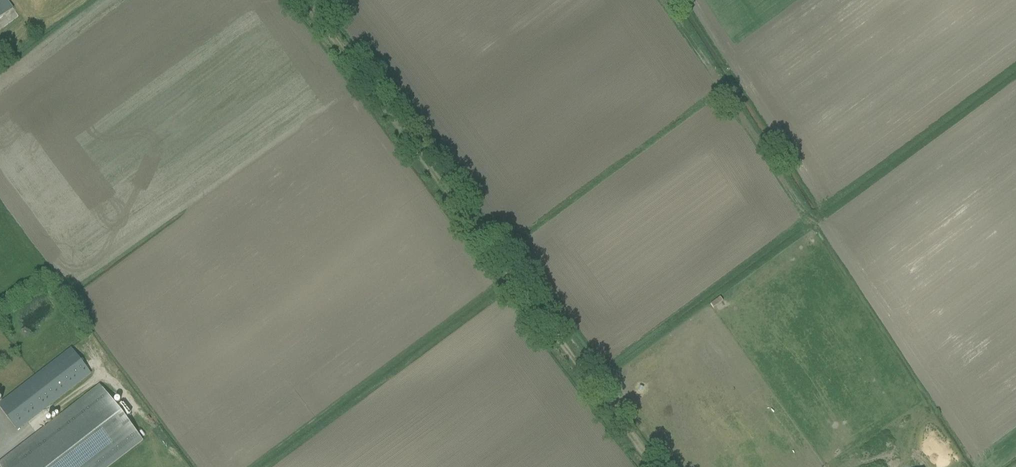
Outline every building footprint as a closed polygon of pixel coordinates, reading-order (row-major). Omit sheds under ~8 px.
[(13,9),(6,0),(0,0),(0,19),(13,9)] [(17,431),(90,374),(71,349),(0,404),(0,409),(17,431)] [(1,466),(109,466),(143,441),(125,418),(131,414),(123,405),(118,409),(100,385),(0,462),(0,466),(1,466)]
